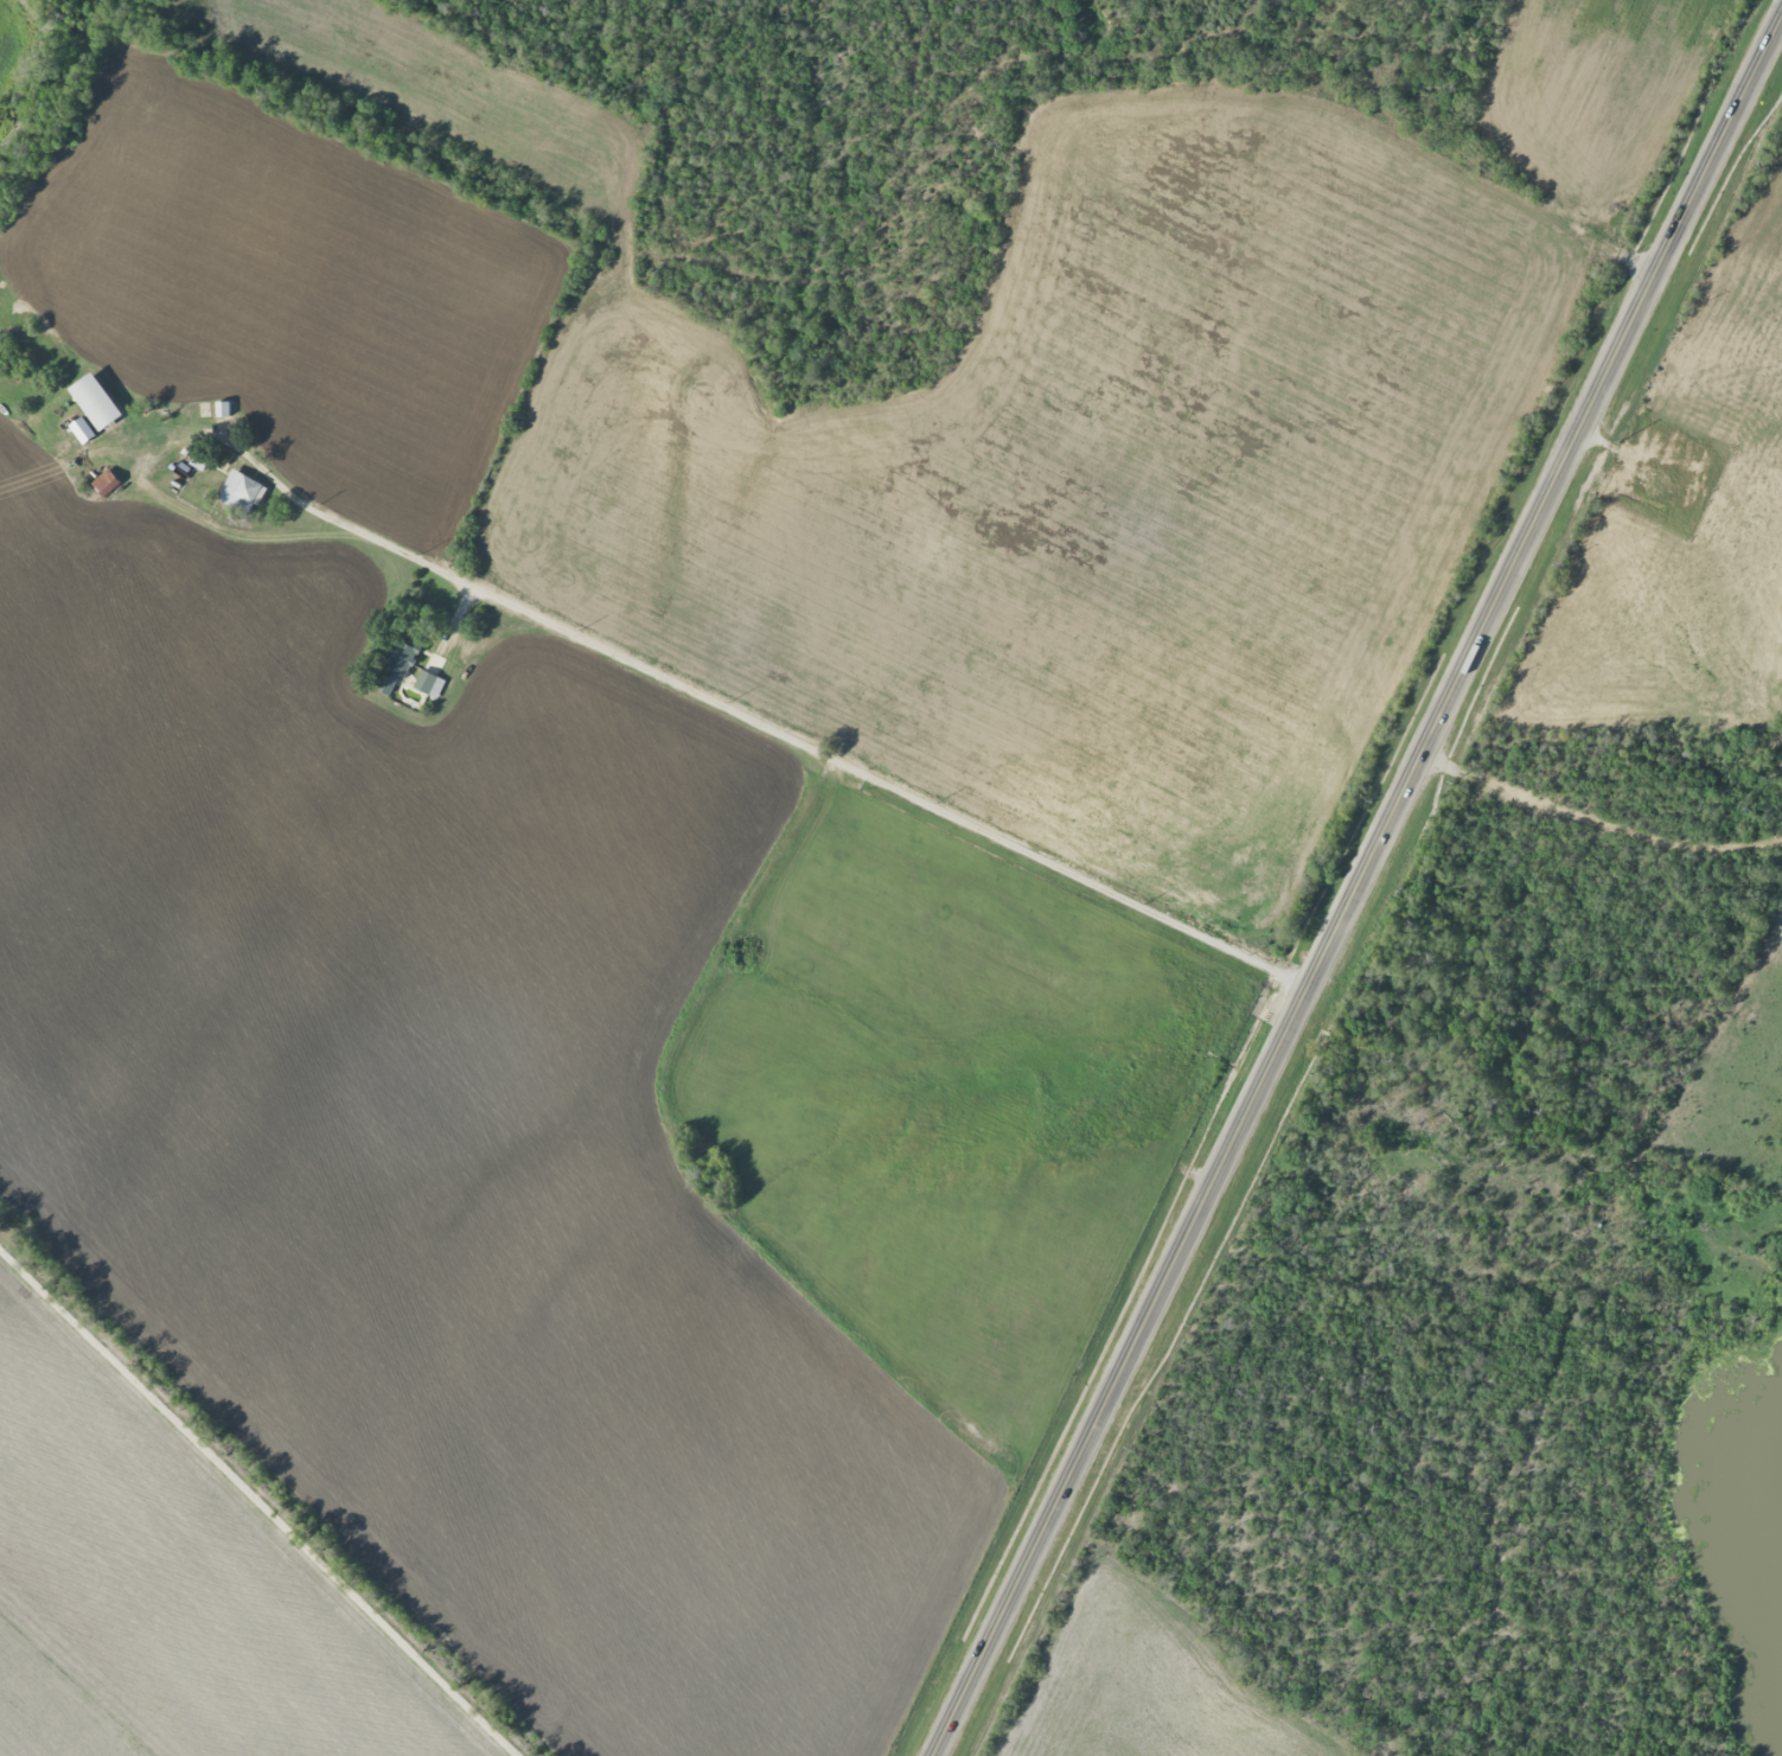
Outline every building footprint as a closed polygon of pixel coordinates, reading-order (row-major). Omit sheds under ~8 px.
[(100,432),(123,416),(93,373),(70,388),(100,432)] [(95,435),(83,417),(70,426),(83,444),(95,435)] [(266,487),(233,469),(217,499),(250,517),(266,487)] [(92,483),(104,497),(120,484),(107,470),(92,483)] [(389,695),(398,677),(404,681),(421,647),(408,641),(406,647),(395,642),(388,657),(391,658),(376,689),(389,695)] [(445,680),(422,669),(413,687),(436,699),(445,680)]
